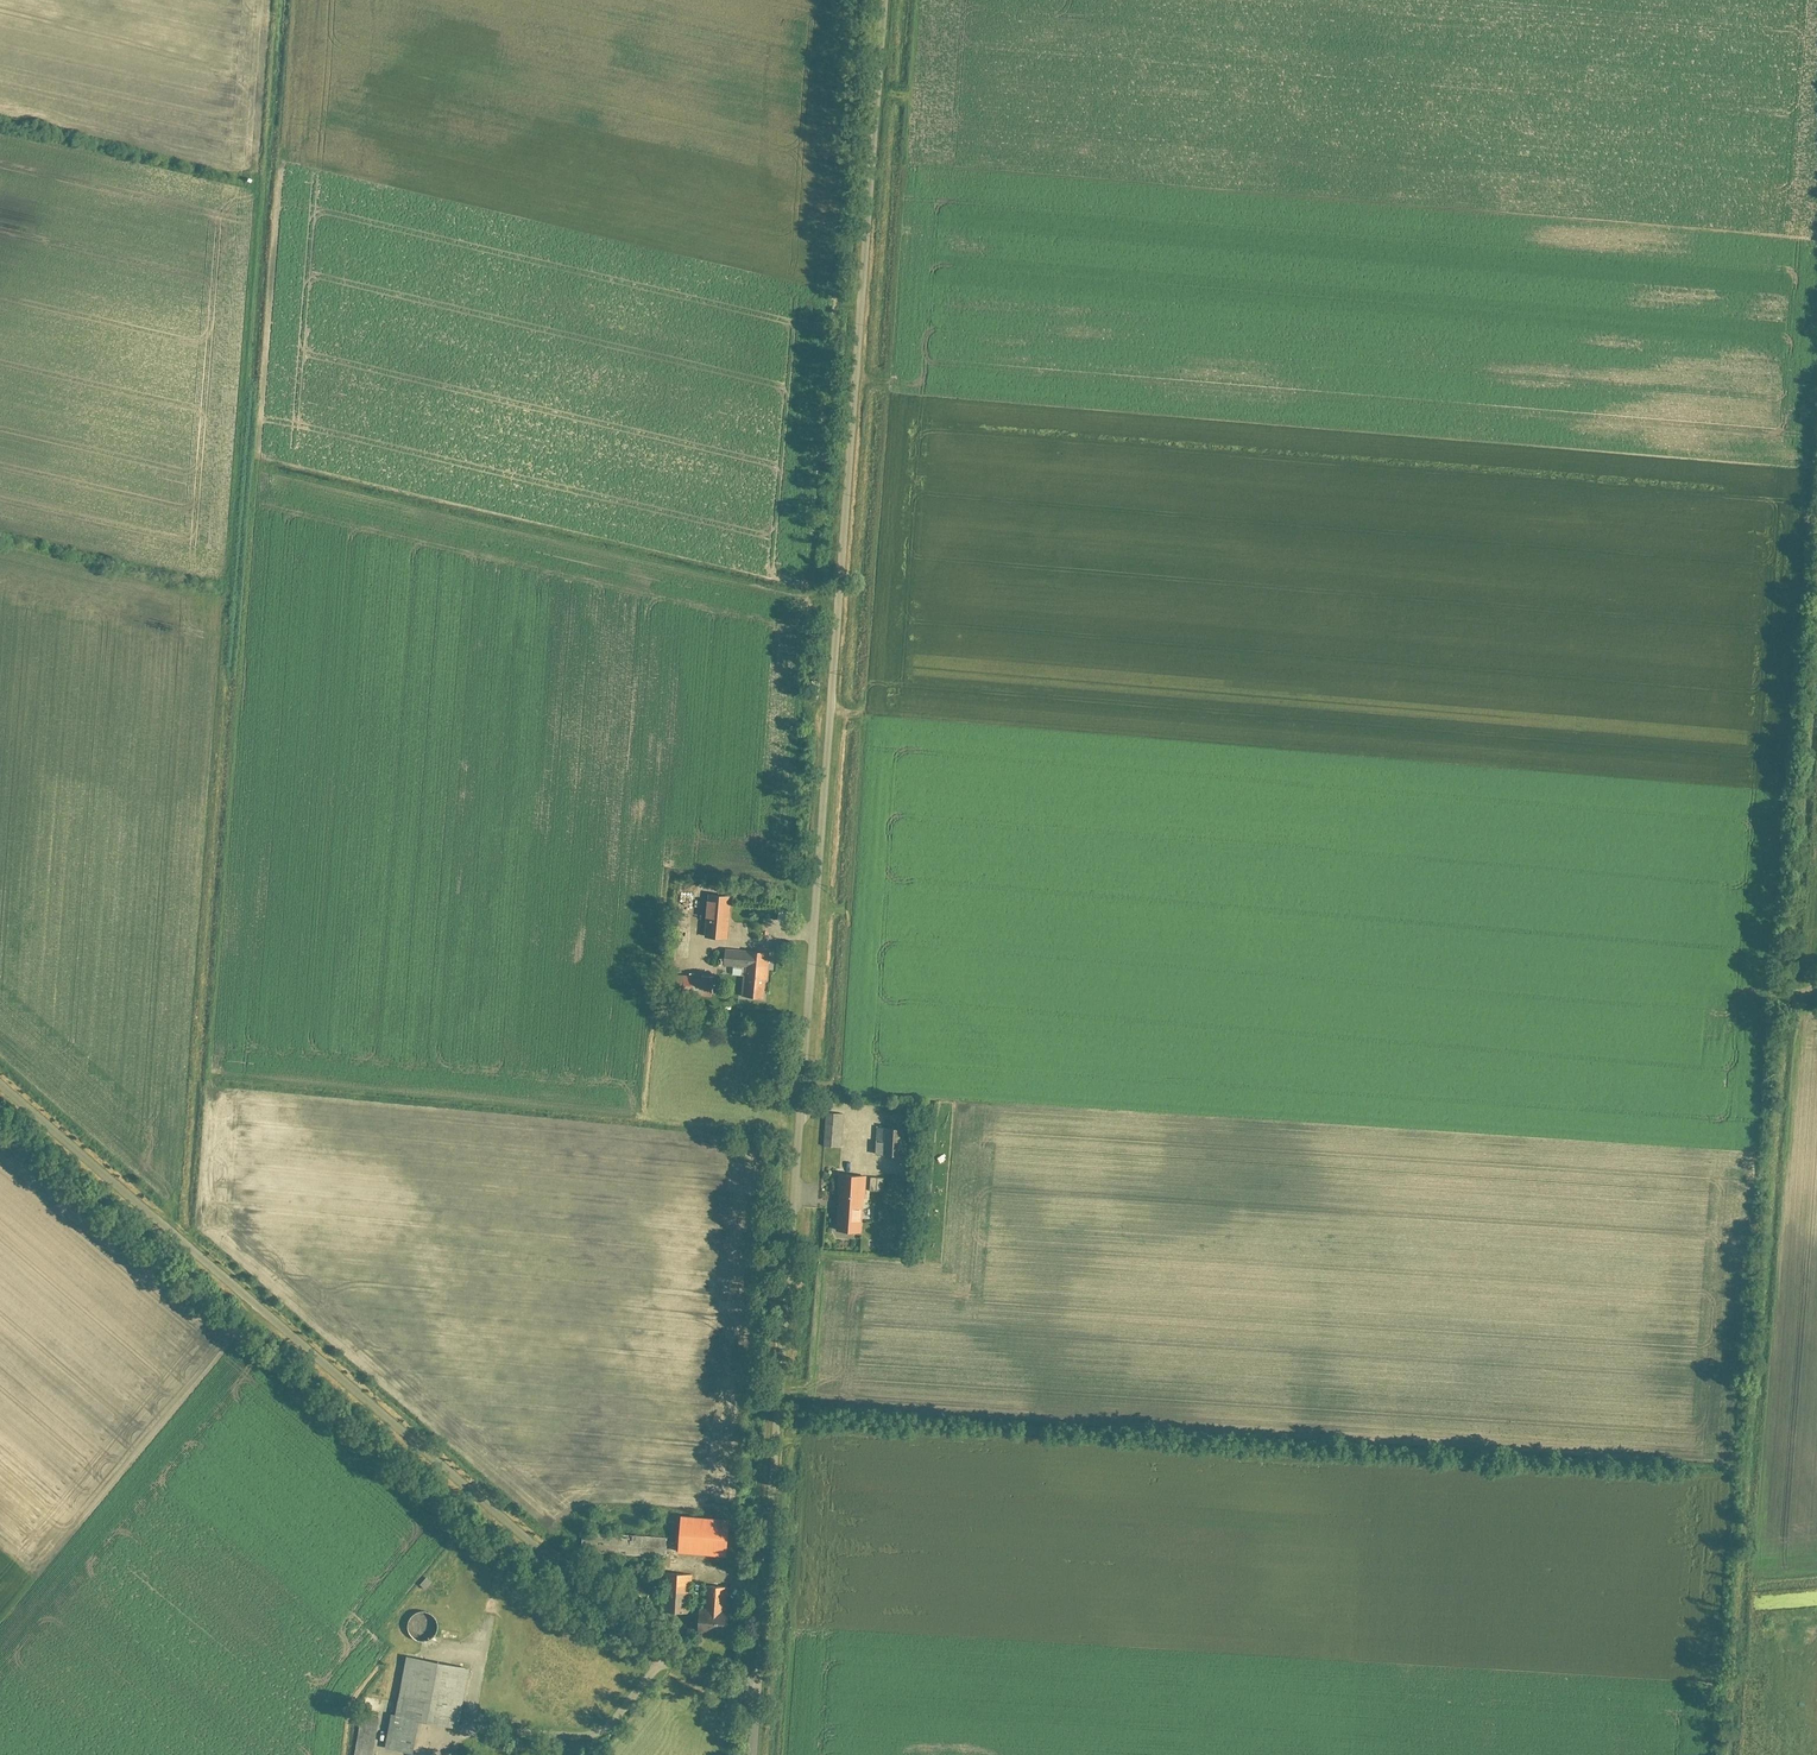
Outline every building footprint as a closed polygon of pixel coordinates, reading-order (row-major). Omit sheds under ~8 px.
[(813,718),(814,700),(800,699),(798,717),(813,718)] [(749,899),(708,896),(705,937),(746,940),(749,899)] [(791,903),(775,902),(774,918),(790,919),(791,903)] [(761,997),(764,951),(749,950),(748,954),(721,952),(720,966),(745,968),(743,996),(761,997)] [(708,979),(673,976),(671,992),(707,994),(708,979)] [(844,1117),(827,1116),(824,1168),(841,1169),(844,1117)] [(873,1152),(913,1153),(913,1128),(874,1127),(873,1152)] [(858,1234),(860,1178),(837,1177),(835,1233),(858,1234)] [(682,1518),(679,1552),(732,1556),(735,1522),(682,1518)] [(581,1531),(579,1552),(659,1558),(661,1537),(581,1531)] [(595,1575),(606,1585),(617,1573),(606,1563),(595,1575)] [(682,1577),(660,1576),(660,1612),(682,1613),(683,1604),(684,1604),(685,1590),(681,1590),(682,1577)] [(724,1635),(724,1634),(725,1620),(721,1620),(722,1590),(713,1590),(713,1586),(702,1586),(701,1615),(694,1615),(694,1633),(701,1633),(701,1634),(724,1635)] [(438,1632),(438,1629),(438,1626),(437,1623),(436,1620),(433,1617),(431,1616),(429,1615),(426,1614),(422,1614),(420,1614),(416,1615),(414,1617),(412,1619),(410,1622),(409,1624),(408,1626),(408,1629),(408,1632),(409,1635),(411,1637),(413,1640),(416,1642),(419,1643),(422,1644),(425,1644),(428,1643),(430,1642),(432,1641),(434,1639),(436,1637),(437,1634),(438,1632)] [(403,1659),(385,1752),(402,1754),(407,1754),(413,1723),(452,1730),(463,1670),(403,1659)] [(357,1716),(350,1754),(369,1754),(375,1719),(357,1716)]
